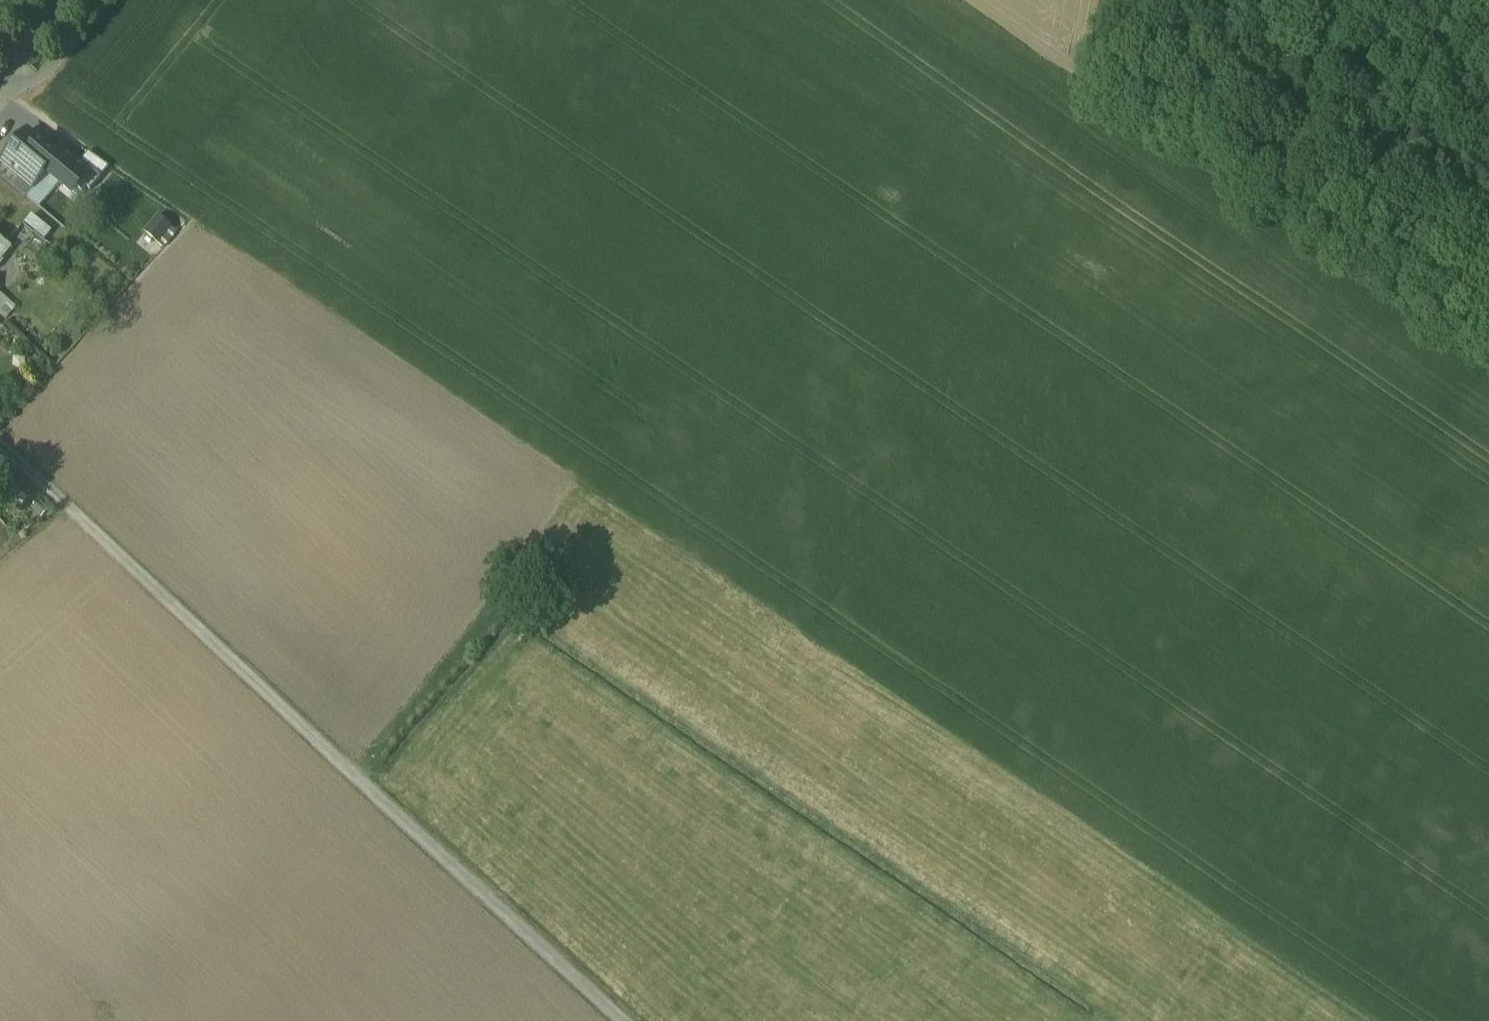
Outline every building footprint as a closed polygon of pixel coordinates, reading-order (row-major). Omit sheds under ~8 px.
[(28,133),(3,163),(35,190),(37,187),(36,186),(47,173),(59,158),(57,156),(28,133)] [(101,179),(64,148),(57,156),(59,158),(47,173),(78,199),(87,188),(91,191),(101,179)] [(34,214),(27,222),(46,238),(53,230),(34,214)] [(159,217),(146,233),(158,243),(171,227),(159,217)] [(9,301),(0,294),(0,312),(9,301)]
